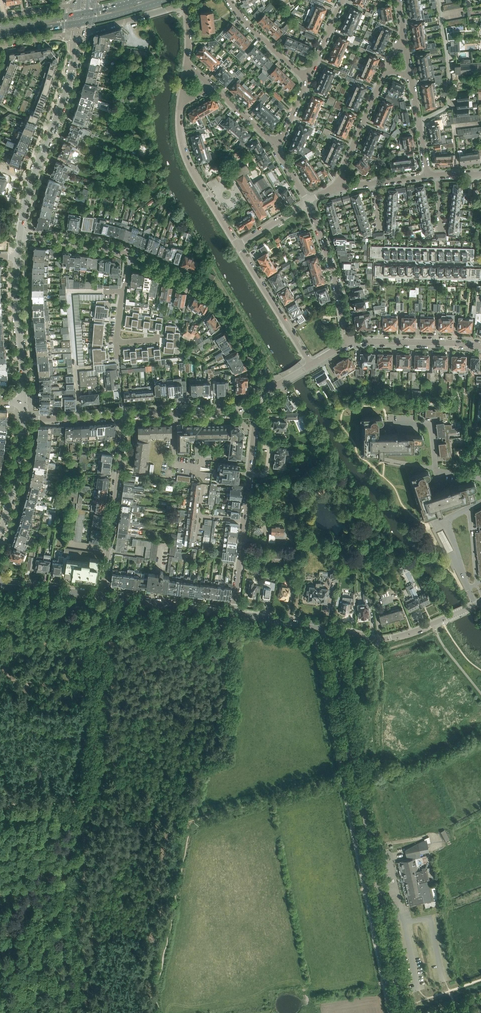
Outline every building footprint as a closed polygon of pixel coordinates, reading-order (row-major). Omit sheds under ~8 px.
[(316,4),(314,3),(313,6),(315,7),(313,10),(323,15),(324,14),(325,12),(325,11),(326,8),(316,4)] [(263,26),(270,18),(267,15),(268,14),(272,10),(271,9),(273,7),(270,4),(261,13),(264,15),(258,22),(263,26)] [(389,6),(389,5),(389,4),(388,4),(387,4),(386,4),(385,5),(385,6),(386,7),(380,8),(378,9),(376,8),(373,15),(377,15),(377,14),(379,14),(381,14),(391,12),(390,10),(391,9),(390,7),(390,6),(389,6)] [(423,10),(422,4),(419,4),(409,6),(409,7),(409,9),(410,9),(410,12),(420,10),(423,10)] [(349,10),(348,12),(348,13),(358,18),(360,18),(363,13),(361,12),(351,7),(350,10),(349,10)] [(307,12),(306,14),(311,16),(321,21),(322,18),(323,18),(324,16),(323,15),(313,10),(309,8),(308,9),(307,11),(307,12)] [(423,10),(420,10),(410,12),(410,13),(410,15),(411,15),(411,18),(416,17),(416,20),(425,19),(423,10)] [(213,11),(201,12),(203,32),(215,30),(213,11)] [(381,14),(379,14),(380,20),(379,22),(385,24),(386,21),(386,19),(388,19),(388,20),(389,21),(390,21),(391,21),(391,20),(392,19),(391,18),(392,18),(392,17),(392,15),(391,15),(391,12),(381,14)] [(347,17),(346,19),(356,23),(358,24),(360,18),(358,18),(348,13),(348,14),(347,14),(347,16),(347,17)] [(306,14),(304,20),(308,22),(318,26),(319,26),(320,24),(320,23),(321,21),(311,16),(306,14)] [(267,30),(274,22),(270,18),(263,26),(267,30)] [(344,22),(343,24),(343,25),(353,29),(355,30),(358,24),(356,23),(346,19),(345,21),(344,22)] [(274,22),(267,30),(271,34),(279,26),(281,24),(276,20),(274,22)] [(377,21),(375,26),(379,28),(378,31),(379,32),(388,36),(389,36),(390,34),(390,33),(391,31),(391,30),(386,28),(388,26),(385,24),(379,22),(377,21)] [(318,27),(318,26),(308,22),(307,25),(305,24),(304,26),(301,25),(301,24),(298,23),(297,23),(296,26),(313,34),(314,31),(316,32),(317,30),(318,29),(319,27),(318,27)] [(424,22),(412,24),(412,26),(412,27),(412,29),(413,29),(413,30),(425,28),(424,22)] [(225,28),(220,34),(222,36),(224,35),(228,39),(229,38),(237,29),(232,25),(228,30),(225,28)] [(352,33),(353,29),(343,25),(343,26),(342,27),(342,28),(341,31),(350,34),(348,37),(360,42),(361,39),(355,36),(352,35),(353,33),(352,33)] [(281,28),(279,26),(271,34),(276,38),(283,30),(284,29),(282,27),(281,28)] [(105,32),(100,34),(100,35),(106,36),(109,37),(125,39),(126,39),(124,33),(123,33),(122,29),(121,28),(121,27),(105,32)] [(450,27),(446,27),(448,41),(455,40),(454,33),(450,33),(450,27)] [(426,28),(425,28),(413,30),(414,33),(413,33),(413,35),(414,35),(414,36),(427,34),(426,28)] [(237,29),(229,38),(233,42),(241,33),(237,29)] [(289,48),(293,38),(290,37),(291,35),(286,31),(282,36),(285,39),(286,39),(283,45),(289,48)] [(388,36),(379,32),(377,38),(386,42),(387,39),(388,39),(388,37),(388,36)] [(239,45),(246,37),(241,33),(233,42),(237,46),(239,45)] [(106,36),(100,35),(95,34),(95,35),(94,35),(94,38),(95,39),(94,41),(108,44),(111,44),(111,41),(109,40),(109,37),(106,36)] [(428,40),(427,34),(414,36),(414,37),(414,39),(415,39),(415,42),(427,40),(428,40)] [(353,43),(358,45),(360,42),(348,37),(347,40),(339,36),(336,43),(346,47),(347,43),(348,44),(350,40),(353,42),(353,43)] [(250,41),(246,37),(239,45),(241,47),(240,48),(242,50),(250,41)] [(386,42),(377,38),(374,37),(372,42),(384,47),(385,45),(385,44),(386,42)] [(295,50),(299,40),(293,38),(289,48),(295,50)] [(462,39),(453,41),(454,45),(455,52),(464,51),(462,39)] [(202,60),(213,48),(218,43),(216,40),(216,41),(209,41),(209,45),(210,46),(206,50),(202,47),(202,46),(201,46),(200,46),(199,47),(199,48),(199,49),(200,50),(199,50),(200,51),(197,54),(201,57),(200,58),(202,60)] [(300,53),(305,43),(299,40),(295,50),(300,53)] [(415,42),(415,43),(415,45),(416,45),(416,48),(423,47),(423,50),(434,48),(434,43),(428,44),(428,43),(429,42),(428,40),(427,40),(415,42)] [(107,47),(108,44),(94,41),(93,48),(107,50),(109,51),(110,48),(107,47)] [(311,47),(310,46),(310,45),(310,44),(310,43),(305,41),(305,43),(300,53),(306,55),(308,50),(309,51),(311,47)] [(368,44),(366,49),(374,53),(375,50),(381,53),(382,51),(383,50),(384,48),(383,48),(384,47),(372,42),(371,46),(368,44)] [(344,51),(346,47),(336,43),(334,49),(344,53),(345,51),(344,51)] [(252,57),(259,50),(254,45),(250,50),(248,48),(243,53),(238,58),(241,61),(246,56),(247,58),(250,55),(252,57)] [(51,55),(55,52),(52,49),(53,49),(52,48),(52,49),(52,48),(51,48),(50,48),(49,47),(48,47),(47,47),(43,48),(44,57),(45,57),(48,58),(51,55)] [(106,54),(107,50),(93,48),(92,48),(92,51),(92,52),(92,54),(108,57),(108,54),(106,54)] [(208,65),(215,57),(212,53),(213,52),(215,49),(213,48),(202,60),(205,62),(205,63),(207,65),(208,65)] [(343,55),(344,53),(334,49),(333,51),(332,50),(332,51),(331,51),(330,53),(331,54),(341,58),(342,55),(343,55)] [(255,63),(263,54),(259,50),(252,57),(250,59),(255,63)] [(19,62),(18,58),(18,52),(10,53),(10,59),(9,61),(14,63),(15,60),(19,62)] [(58,54),(57,55),(55,52),(51,55),(53,58),(52,62),(52,63),(57,64),(59,60),(59,59),(59,58),(59,57),(58,56),(58,55),(58,54)] [(431,58),(430,53),(417,55),(418,58),(417,58),(418,60),(418,61),(429,59),(431,58)] [(261,65),(268,58),(263,54),(255,63),(259,67),(261,65)] [(339,62),(341,58),(331,54),(329,58),(330,58),(328,61),(338,65),(339,65),(340,62),(339,62)] [(370,54),(367,60),(376,64),(377,64),(377,63),(378,62),(378,61),(379,58),(370,54)] [(91,56),(89,62),(103,65),(104,66),(106,59),(104,59),(91,56)] [(215,57),(208,65),(208,66),(210,67),(211,67),(213,69),(216,71),(218,68),(219,67),(220,66),(224,61),(222,59),(220,61),(215,57)] [(220,80),(228,72),(225,69),(231,62),(229,60),(226,58),(224,61),(220,66),(222,68),(215,76),(220,80)] [(272,62),(268,58),(261,65),(263,68),(262,69),(262,70),(262,71),(258,76),(261,79),(266,74),(270,69),(268,67),(272,62)] [(432,59),(429,59),(418,61),(419,63),(418,64),(419,66),(419,67),(430,65),(432,65),(432,59)] [(376,64),(367,60),(365,65),(374,69),(375,67),(376,67),(376,65),(376,64)] [(14,63),(9,61),(7,66),(16,70),(18,65),(14,63)] [(101,72),(103,65),(89,62),(87,68),(88,68),(88,69),(101,72)] [(461,65),(456,65),(456,72),(462,72),(478,71),(479,71),(478,63),(461,65)] [(374,69),(365,65),(362,71),(372,75),(372,74),(373,73),(373,72),(374,69)] [(432,65),(430,65),(419,67),(419,68),(419,70),(420,70),(420,73),(431,71),(434,71),(433,65),(432,65)] [(14,74),(16,70),(7,66),(5,71),(14,74)] [(270,69),(266,74),(269,76),(268,77),(272,80),(274,78),(281,71),(277,66),(272,71),(270,69)] [(340,71),(334,68),(333,71),(325,67),(324,70),(323,70),(322,72),(322,73),(333,78),(334,74),(335,75),(336,73),(339,74),(345,77),(347,74),(340,71)] [(100,78),(101,72),(88,69),(87,69),(86,75),(97,78),(100,78)] [(235,74),(237,76),(241,72),(239,69),(236,72),(235,72),(233,72),(232,73),(229,70),(228,72),(220,80),(225,85),(233,77),(232,77),(235,74)] [(12,79),(14,74),(5,71),(3,76),(12,79)] [(279,82),(286,75),(281,71),(274,78),(279,82)] [(371,75),(372,75),(362,71),(361,74),(360,74),(359,73),(358,74),(357,75),(356,78),(363,81),(364,78),(369,81),(370,78),(371,78),(372,76),(371,75)] [(434,71),(431,71),(420,73),(420,74),(420,76),(421,76),(421,79),(435,76),(434,75),(435,75),(434,71)] [(330,83),(333,78),(322,73),(322,74),(321,76),(321,77),(320,79),(330,83)] [(96,80),(97,78),(86,75),(84,81),(85,81),(85,82),(98,85),(99,80),(96,80)] [(283,86),(290,79),(286,75),(279,82),(283,86)] [(10,84),(12,79),(3,76),(1,81),(10,84)] [(235,93),(242,85),(240,82),(241,81),(239,79),(230,89),(232,91),(232,92),(234,93),(235,93)] [(294,83),(290,79),(283,86),(288,90),(289,90),(290,90),(291,90),(291,89),(291,88),(291,87),(294,83)] [(318,82),(317,84),(318,84),(317,85),(328,89),(330,90),(332,84),(330,83),(320,79),(319,81),(318,82)] [(365,90),(366,87),(361,85),(362,82),(356,79),(352,88),(354,89),(364,93),(365,92),(366,90),(365,90)] [(10,84),(1,81),(0,84),(0,86),(9,89),(10,84)] [(394,95),(399,83),(393,81),(391,86),(390,85),(389,85),(388,86),(388,87),(388,88),(388,89),(389,89),(389,90),(392,91),(391,93),(391,92),(389,96),(386,94),(384,98),(387,99),(391,101),(393,95),(394,95)] [(102,86),(98,85),(85,82),(84,84),(83,85),(82,87),(83,88),(98,93),(99,89),(101,89),(102,86)] [(239,97),(247,89),(249,87),(244,82),(242,85),(235,93),(235,94),(237,96),(239,97)] [(393,95),(391,101),(392,101),(399,103),(399,104),(398,100),(397,100),(400,95),(401,94),(402,94),(403,94),(404,93),(404,92),(403,91),(402,90),(403,88),(404,86),(399,83),(394,95),(393,95)] [(435,83),(422,85),(423,87),(422,88),(423,90),(423,91),(433,89),(433,86),(435,85),(435,83)] [(326,92),(328,89),(317,85),(316,87),(316,88),(315,91),(325,95),(326,95),(328,93),(326,92)] [(9,89),(0,86),(0,91),(7,94),(9,89)] [(97,96),(98,93),(83,88),(83,89),(82,89),(81,92),(81,93),(81,95),(98,100),(99,97),(97,96)] [(436,88),(433,89),(423,91),(424,93),(423,94),(424,96),(424,97),(434,95),(433,91),(436,91),(436,88)] [(244,102),(251,93),(247,89),(239,97),(241,99),(241,100),(243,102),(244,102)] [(364,93),(354,89),(352,94),(361,98),(362,96),(363,96),(364,94),(364,93)] [(47,98),(49,94),(39,90),(38,95),(47,98)] [(254,96),(251,93),(244,102),(244,103),(246,104),(247,104),(248,106),(258,96),(255,94),(254,96)] [(258,114),(265,106),(263,104),(264,102),(269,97),(265,93),(260,97),(257,101),(260,103),(253,110),(255,112),(255,113),(257,114),(258,114)] [(361,98),(352,94),(350,93),(347,99),(350,100),(359,104),(359,103),(360,103),(361,102),(360,101),(361,98)] [(457,94),(458,101),(469,100),(470,100),(469,93),(457,94)] [(47,98),(38,95),(36,99),(45,103),(47,98)] [(97,103),(98,100),(81,95),(80,97),(79,97),(79,99),(79,100),(79,101),(93,106),(95,102),(97,103)] [(310,101),(310,102),(320,106),(321,102),(323,103),(324,101),(322,100),(313,96),(311,98),(311,99),(310,101)] [(43,108),(45,103),(36,99),(34,104),(43,108)] [(209,101),(206,102),(211,111),(213,114),(219,111),(217,107),(218,106),(219,106),(219,105),(219,104),(219,103),(218,103),(217,103),(216,103),(215,103),(213,99),(209,102),(209,101)] [(399,107),(399,104),(399,103),(392,101),(391,101),(387,99),(386,102),(383,101),(382,103),(381,103),(381,105),(381,106),(390,110),(392,107),(395,106),(398,108),(398,111),(397,111),(397,112),(400,111),(399,107)] [(359,104),(350,100),(348,102),(347,102),(345,105),(347,105),(357,109),(358,107),(359,105),(359,104)] [(470,108),(469,100),(458,101),(457,101),(458,109),(469,108),(470,108)] [(92,110),(93,106),(79,101),(79,102),(77,103),(77,104),(77,105),(77,108),(92,114),(93,110),(92,110)] [(436,107),(435,101),(425,103),(426,109),(427,109),(427,110),(428,110),(428,111),(429,111),(430,111),(430,110),(431,110),(431,109),(431,108),(436,107)] [(211,111),(206,102),(205,102),(203,103),(203,104),(201,105),(205,114),(211,111)] [(317,112),(320,106),(310,102),(309,102),(308,104),(309,105),(308,107),(317,112)] [(41,113),(43,108),(34,104),(32,109),(41,113)] [(205,114),(201,105),(198,107),(197,107),(196,108),(195,108),(200,117),(205,114)] [(265,106),(258,114),(260,116),(260,117),(261,118),(262,118),(270,110),(265,106)] [(388,116),(390,110),(381,106),(380,107),(379,109),(378,112),(388,116)] [(315,117),(317,112),(308,107),(307,110),(306,110),(305,112),(305,113),(315,117)] [(91,116),(92,114),(77,108),(76,111),(75,111),(74,113),(75,114),(74,114),(89,120),(90,116),(91,116)] [(200,117),(195,108),(193,110),(189,113),(191,117),(190,117),(191,117),(190,118),(190,119),(190,120),(190,121),(191,121),(192,121),(193,121),(193,122),(197,120),(199,124),(195,127),(197,129),(198,129),(206,128),(203,122),(202,123),(199,118),(200,117)] [(469,115),(469,108),(458,109),(457,109),(458,116),(469,115)] [(39,117),(41,113),(32,109),(30,114),(39,117)] [(267,123),(275,114),(270,110),(262,118),(263,119),(263,120),(264,121),(265,121),(267,123)] [(343,110),(341,116),(343,117),(352,121),(352,120),(353,120),(354,118),(355,115),(344,111),(343,110)] [(407,110),(406,110),(401,111),(400,111),(397,112),(397,113),(396,113),(395,115),(396,115),(395,118),(396,122),(397,122),(397,121),(399,121),(398,116),(400,116),(400,117),(402,117),(403,122),(408,121),(408,120),(409,120),(408,118),(408,116),(408,115),(408,114),(407,113),(407,110)] [(276,112),(275,114),(267,123),(272,128),(273,128),(274,128),(275,128),(276,128),(276,127),(277,127),(277,126),(277,125),(277,124),(276,124),(276,123),(277,123),(276,122),(281,117),(276,112)] [(386,121),(388,116),(378,112),(377,114),(376,116),(376,117),(386,121)] [(313,121),(315,117),(305,113),(304,114),(303,116),(304,117),(303,119),(307,121),(306,124),(314,128),(314,127),(316,122),(313,121)] [(39,120),(39,119),(39,117),(30,114),(30,116),(29,116),(29,117),(28,119),(37,123),(38,120),(39,120)] [(73,118),(72,121),(87,127),(89,124),(87,123),(89,120),(74,114),(74,115),(73,116),(73,117),(73,118)] [(221,120),(217,125),(220,128),(221,126),(224,129),(225,127),(228,129),(235,121),(232,118),(231,119),(229,117),(224,122),(221,120)] [(352,121),(343,117),(341,122),(350,126),(351,124),(352,124),(352,122),(352,121)] [(386,121),(376,117),(376,118),(375,118),(374,120),(375,120),(374,123),(381,126),(380,129),(387,132),(389,126),(386,125),(384,124),(386,121)] [(37,124),(37,123),(28,119),(25,118),(24,122),(22,121),(20,124),(21,125),(34,130),(35,127),(36,127),(37,125),(37,124)] [(435,124),(429,125),(430,128),(429,128),(430,130),(430,131),(441,129),(440,126),(442,125),(442,123),(442,119),(435,120),(435,124)] [(235,121),(228,129),(233,133),(239,126),(238,124),(238,123),(238,122),(236,121),(235,121)] [(349,129),(350,126),(341,122),(338,128),(348,132),(348,131),(349,129)] [(300,124),(298,130),(307,135),(309,131),(311,132),(312,129),(310,129),(310,128),(300,124)] [(34,130),(21,125),(20,128),(18,127),(17,130),(19,130),(32,136),(33,133),(34,133),(35,130),(34,130)] [(71,128),(69,132),(82,137),(85,138),(88,130),(84,128),(83,129),(79,128),(80,127),(78,126),(77,127),(71,125),(70,128),(71,128)] [(239,126),(233,133),(237,137),(245,129),(244,128),(243,127),(242,127),(242,126),(241,127),(239,126)] [(347,132),(348,132),(338,128),(337,131),(335,130),(334,133),(336,133),(345,137),(346,135),(347,134),(348,133),(347,132)] [(205,132),(204,129),(196,130),(197,135),(192,136),(193,139),(192,140),(193,144),(204,140),(202,133),(205,132)] [(245,129),(237,137),(241,140),(238,145),(241,148),(243,147),(244,146),(247,143),(248,142),(245,140),(250,135),(247,132),(248,132),(245,129)] [(382,134),(371,129),(370,132),(369,132),(368,134),(368,135),(378,139),(379,136),(381,137),(382,134)] [(31,138),(32,136),(19,130),(17,136),(30,141),(31,142),(32,139),(31,138)] [(305,141),(307,135),(298,130),(297,131),(296,133),(296,134),(295,136),(305,141)] [(342,139),(330,134),(323,131),(321,135),(328,137),(331,138),(333,139),(333,140),(331,145),(340,148),(341,148),(342,146),(342,145),(343,143),(341,142),(342,139)] [(82,137),(69,132),(68,136),(67,135),(66,139),(71,141),(71,142),(73,143),(74,142),(78,143),(79,140),(81,141),(82,137)] [(411,135),(411,134),(410,133),(409,133),(408,133),(408,134),(407,134),(407,135),(407,136),(402,137),(401,136),(400,138),(400,139),(399,140),(399,142),(400,144),(413,141),(412,139),(413,138),(412,136),(412,135),(411,135)] [(366,141),(375,145),(378,139),(368,135),(367,136),(367,137),(367,138),(366,141)] [(30,142),(30,141),(17,136),(14,142),(18,143),(17,144),(27,148),(28,145),(29,145),(30,143),(30,142)] [(293,139),(293,141),(293,142),(302,146),(305,141),(295,136),(294,138),(293,139)] [(256,140),(254,142),(253,141),(253,140),(254,139),(252,137),(248,142),(247,143),(248,144),(247,145),(250,150),(254,147),(257,152),(255,152),(256,153),(262,149),(259,145),(260,144),(259,143),(258,143),(256,140)] [(26,151),(27,148),(17,144),(4,139),(3,141),(6,143),(6,144),(14,147),(13,150),(25,155),(26,154),(27,152),(26,151)] [(196,149),(206,146),(204,140),(193,144),(193,145),(193,147),(194,147),(194,148),(195,147),(196,149)] [(364,143),(363,145),(364,146),(373,150),(374,147),(376,148),(377,145),(375,145),(366,141),(365,143),(364,143)] [(413,142),(413,141),(400,144),(401,150),(405,149),(414,147),(414,144),(413,142)] [(312,150),(305,147),(302,146),(293,142),(290,149),(290,150),(290,151),(291,152),(292,152),(292,151),(293,151),(293,150),(299,153),(301,149),(303,151),(305,154),(307,153),(312,150)] [(63,147),(62,150),(75,156),(76,151),(75,151),(76,148),(72,146),(72,145),(70,144),(70,145),(64,143),(63,146),(63,147)] [(340,148),(331,145),(329,143),(326,149),(329,150),(338,154),(339,152),(340,151),(341,150),(340,149),(340,148)] [(195,152),(195,153),(196,155),(197,156),(207,153),(209,152),(208,148),(207,146),(206,146),(196,149),(196,152),(195,152)] [(372,153),(373,150),(364,146),(363,146),(362,147),(362,148),(362,149),(361,152),(366,154),(365,156),(370,158),(369,159),(373,160),(376,161),(377,157),(372,155),(373,154),(372,153)] [(262,149),(256,153),(259,159),(267,154),(265,151),(265,150),(264,149),(263,149),(263,148),(262,149)] [(473,149),(473,152),(475,162),(480,161),(480,159),(480,148),(473,149)] [(25,155),(13,150),(11,149),(10,152),(9,152),(7,155),(22,161),(25,155)] [(468,163),(467,153),(463,153),(463,151),(462,149),(458,150),(459,155),(460,154),(461,164),(468,163)] [(73,159),(75,156),(62,150),(60,154),(59,154),(58,157),(64,159),(63,160),(66,161),(69,163),(71,159),(73,159)] [(308,157),(315,153),(313,151),(312,150),(307,153),(305,154),(300,157),(302,160),(297,163),(300,168),(310,162),(308,159),(309,158),(308,157)] [(338,154),(329,150),(326,156),(336,160),(336,159),(337,159),(337,157),(337,156),(338,154)] [(209,159),(207,153),(197,156),(198,160),(199,159),(200,163),(207,160),(208,164),(214,162),(213,158),(209,159)] [(270,160),(267,154),(259,159),(260,161),(258,162),(260,166),(262,165),(264,167),(268,164),(267,162),(270,160)] [(21,163),(22,161),(7,155),(6,157),(8,158),(6,162),(20,167),(21,167),(22,164),(21,163)] [(442,165),(441,155),(435,156),(434,156),(433,156),(433,157),(433,158),(433,159),(434,159),(434,160),(435,160),(436,165),(442,165)] [(454,164),(454,158),(456,158),(455,155),(453,155),(447,155),(448,164),(449,165),(451,165),(451,164),(454,164)] [(336,160),(326,156),(324,161),(330,164),(329,164),(329,165),(330,165),(330,166),(331,166),(332,166),(333,166),(333,165),(336,160)] [(359,169),(368,161),(368,160),(369,158),(363,156),(362,158),(358,161),(357,161),(357,160),(356,160),(355,160),(355,161),(354,161),(354,162),(354,163),(355,164),(355,165),(355,166),(356,167),(357,167),(359,169)] [(415,158),(414,158),(414,157),(407,158),(409,168),(415,167),(414,162),(415,162),(416,162),(416,161),(416,160),(416,159),(415,159),(415,158)] [(397,170),(396,159),(390,160),(390,166),(389,167),(388,167),(388,168),(388,169),(388,170),(389,170),(390,170),(391,170),(391,171),(397,170)] [(371,167),(369,165),(369,163),(371,163),(371,162),(368,160),(368,161),(359,169),(361,171),(361,172),(362,173),(363,173),(363,174),(363,173),(364,174),(365,174),(366,174),(367,174),(367,173),(367,172),(367,171),(366,171),(371,167)] [(62,163),(62,164),(56,162),(55,165),(56,165),(54,169),(67,174),(69,174),(71,170),(72,168),(76,169),(76,168),(77,166),(71,164),(69,163),(68,166),(64,164),(65,163),(62,163)] [(304,173),(313,167),(310,162),(300,168),(301,169),(300,170),(301,171),(302,171),(304,173)] [(247,163),(234,170),(238,177),(237,178),(243,188),(243,189),(250,201),(250,202),(252,204),(253,206),(253,207),(254,209),(255,209),(260,217),(266,213),(264,209),(279,199),(273,189),(270,191),(269,189),(261,194),(259,191),(261,190),(269,185),(264,177),(255,182),(254,183),(247,172),(251,170),(247,163)] [(317,173),(313,167),(304,173),(305,176),(305,177),(306,179),(307,179),(317,173)] [(328,174),(324,168),(317,172),(317,173),(307,179),(310,184),(315,181),(316,182),(317,182),(317,183),(318,183),(319,183),(319,182),(320,182),(320,181),(320,180),(318,176),(318,175),(319,175),(323,173),(325,176),(328,174)] [(68,176),(69,174),(67,174),(54,169),(53,173),(52,172),(51,176),(56,178),(55,181),(63,184),(65,181),(63,180),(65,179),(67,178),(68,176)] [(47,185),(62,190),(63,184),(55,181),(48,179),(47,183),(48,183),(47,185)] [(472,193),(471,184),(462,183),(461,185),(453,184),(453,188),(452,188),(452,190),(453,191),(462,192),(463,190),(468,190),(468,193),(472,193)] [(60,196),(62,190),(47,185),(46,186),(46,188),(46,189),(46,191),(60,196)] [(416,186),(407,187),(408,193),(408,196),(412,195),(412,193),(411,191),(416,190),(416,192),(416,194),(425,192),(426,192),(426,190),(424,190),(424,185),(416,187),(416,186)] [(292,195),(291,195),(287,188),(283,191),(280,186),(275,190),(281,199),(283,198),(286,204),(288,202),(289,202),(290,202),(291,202),(291,201),(291,200),(294,199),(292,195)] [(388,194),(388,196),(388,197),(398,197),(399,198),(399,194),(403,194),(403,195),(404,194),(404,198),(405,198),(407,198),(407,197),(405,187),(397,189),(397,190),(389,190),(388,194)] [(58,202),(60,196),(46,191),(45,191),(44,195),(44,197),(58,202)] [(416,200),(415,200),(417,200),(426,198),(427,197),(427,195),(426,195),(425,192),(416,194),(417,197),(416,197),(416,200)] [(351,195),(345,196),(342,197),(344,204),(347,203),(347,201),(350,200),(350,201),(352,201),(352,203),(361,200),(361,199),(361,197),(360,197),(359,193),(351,196),(351,195)] [(58,202),(44,197),(43,197),(42,200),(43,201),(42,203),(57,207),(58,202)] [(342,204),(340,197),(333,199),(334,201),(325,203),(326,207),(325,207),(325,210),(326,210),(336,207),(335,203),(338,202),(339,205),(342,204)] [(56,212),(57,207),(42,203),(41,206),(42,207),(41,209),(40,209),(56,212)] [(419,206),(417,206),(418,212),(420,211),(429,210),(428,209),(429,209),(429,206),(428,206),(427,204),(419,206),(419,205),(419,206)] [(336,210),(336,207),(326,210),(327,213),(326,213),(327,215),(328,215),(328,216),(337,213),(336,210)] [(56,212),(40,209),(40,210),(41,210),(40,215),(54,218),(56,212)] [(249,215),(244,219),(249,227),(255,223),(253,221),(255,220),(254,219),(257,217),(252,210),(250,211),(249,211),(248,211),(247,212),(247,213),(249,215)] [(365,214),(364,211),(356,214),(356,217),(357,217),(358,219),(366,217),(366,216),(367,216),(366,214),(365,214)] [(72,229),(75,214),(69,213),(66,229),(67,229),(67,230),(70,230),(70,229),(72,229)] [(95,230),(98,218),(94,217),(94,214),(92,214),(91,214),(91,213),(88,213),(88,216),(84,215),(81,229),(82,229),(83,230),(84,230),(85,229),(87,230),(88,231),(90,231),(91,230),(91,229),(95,230)] [(338,216),(337,213),(328,216),(329,219),(328,219),(329,221),(330,221),(330,222),(339,219),(338,219),(337,216),(338,216)] [(81,215),(75,214),(72,229),(74,230),(75,231),(77,231),(78,230),(81,215)] [(118,236),(122,220),(123,219),(118,218),(119,215),(117,215),(116,220),(116,221),(112,234),(114,235),(115,236),(117,236),(118,236)] [(101,232),(104,218),(98,217),(98,218),(95,230),(94,231),(95,231),(96,232),(98,232),(98,231),(101,232)] [(106,233),(110,220),(104,218),(101,232),(106,233)] [(249,227),(244,219),(238,222),(237,220),(236,220),(235,220),(235,221),(235,222),(236,224),(240,229),(241,228),(243,231),(249,227)] [(340,222),(339,219),(330,222),(330,224),(330,225),(330,227),(331,227),(341,225),(340,225),(339,222),(340,222)] [(112,234),(116,221),(110,220),(106,233),(107,233),(107,234),(109,235),(110,234),(112,234)] [(123,238),(127,225),(127,224),(128,221),(122,220),(118,236),(123,238)] [(360,225),(359,225),(361,231),(362,231),(361,230),(370,228),(369,227),(370,227),(369,225),(368,225),(368,222),(360,225)] [(422,223),(420,224),(421,230),(424,229),(432,227),(432,226),(433,226),(432,224),(431,224),(431,222),(423,223),(422,223)] [(129,240),(133,227),(133,226),(127,225),(123,238),(125,239),(126,240),(128,241),(129,240)] [(341,228),(341,225),(331,227),(332,230),(331,231),(332,233),(333,233),(333,234),(337,233),(337,236),(340,235),(341,237),(346,237),(348,237),(348,234),(342,234),(341,228)] [(448,229),(448,231),(449,232),(449,233),(448,236),(456,236),(459,237),(459,230),(461,230),(462,227),(459,227),(449,226),(449,229),(448,229)] [(138,230),(139,229),(133,227),(129,240),(129,241),(134,242),(138,230)] [(146,248),(149,235),(151,228),(150,227),(144,230),(144,231),(140,245),(140,246),(141,247),(142,247),(143,247),(146,248)] [(399,230),(399,227),(395,227),(387,227),(387,229),(386,229),(386,231),(387,232),(387,233),(389,233),(389,236),(395,236),(395,230),(399,230)] [(433,230),(432,227),(424,229),(425,235),(426,235),(427,237),(432,236),(432,233),(433,233),(433,232),(434,232),(434,230),(433,230)] [(370,230),(370,228),(361,230),(362,231),(361,231),(362,234),(362,233),(363,236),(371,234),(371,233),(372,232),(371,230),(370,230)] [(144,231),(138,230),(134,242),(134,243),(137,244),(137,245),(139,245),(140,245),(144,231)] [(299,231),(292,233),(293,236),(297,235),(299,242),(301,241),(311,238),(312,238),(310,231),(306,232),(300,234),(299,231)] [(151,250),(155,236),(149,235),(146,248),(145,248),(148,249),(148,250),(150,251),(151,250)] [(157,253),(160,240),(160,239),(155,237),(155,236),(151,250),(151,251),(152,252),(153,252),(154,252),(157,253)] [(312,241),(311,238),(301,241),(299,242),(297,242),(298,245),(300,244),(302,248),(303,248),(314,244),(313,242),(312,241)] [(162,255),(166,242),(160,240),(157,253),(156,253),(157,254),(157,255),(159,255),(160,255),(162,255)] [(167,259),(172,244),(166,242),(162,255),(162,256),(163,256),(163,257),(165,258),(165,257),(167,259)] [(173,261),(177,247),(178,244),(172,242),(172,244),(167,258),(167,259),(168,259),(168,260),(170,261),(171,260),(173,261)] [(301,258),(296,259),(296,260),(299,259),(305,257),(311,256),(310,253),(315,252),(314,248),(315,247),(314,244),(303,248),(304,251),(302,252),(299,253),(301,258)] [(57,254),(57,249),(57,248),(37,247),(36,246),(34,248),(34,249),(34,253),(50,254),(57,254)] [(384,258),(384,246),(370,246),(369,258),(384,258)] [(392,258),(392,246),(384,246),(384,258),(392,258)] [(400,259),(400,247),(392,246),(392,258),(400,259)] [(183,249),(177,247),(173,261),(172,261),(173,262),(174,263),(175,263),(176,262),(178,263),(183,249)] [(408,259),(408,247),(400,247),(400,259),(408,259)] [(423,259),(423,247),(416,247),(415,259),(423,259)] [(431,259),(431,247),(423,247),(423,259),(431,259)] [(439,260),(439,248),(431,247),(431,259),(439,260)] [(264,254),(258,258),(262,264),(270,258),(268,255),(269,254),(268,252),(269,251),(267,248),(262,251),(264,254)] [(455,260),(455,248),(447,248),(447,260),(455,260)] [(463,260),(463,248),(455,248),(455,260),(463,260)] [(474,258),(474,249),(463,248),(463,260),(471,261),(471,257),(474,258)] [(70,266),(71,253),(71,252),(67,251),(66,251),(64,250),(63,251),(62,265),(70,266)] [(192,259),(192,258),(185,255),(181,265),(181,266),(183,267),(184,267),(184,266),(188,268),(192,259)] [(305,257),(299,259),(300,262),(303,261),(303,262),(303,263),(303,264),(304,264),(305,264),(306,263),(308,262),(309,266),(319,263),(318,263),(318,262),(319,261),(318,260),(317,259),(317,257),(316,257),(307,259),(306,259),(305,257)] [(199,262),(192,258),(192,259),(188,268),(195,271),(199,262)] [(270,258),(262,264),(260,264),(264,269),(265,269),(273,263),(275,263),(273,260),(272,261),(270,258)] [(275,267),(273,263),(265,269),(268,274),(272,272),(277,269),(276,269),(278,268),(279,267),(278,265),(275,267)] [(307,273),(321,269),(320,267),(320,266),(320,264),(319,264),(319,263),(309,266),(311,270),(307,271),(307,273)] [(387,277),(387,265),(375,265),(375,277),(387,277)] [(395,278),(395,266),(387,265),(387,277),(395,278)] [(402,278),(403,266),(395,266),(395,278),(402,278)] [(410,278),(411,266),(403,266),(402,278),(410,278)] [(418,278),(418,266),(411,266),(410,278),(418,278)] [(426,278),(426,266),(418,266),(418,278),(426,278)] [(434,279),(434,267),(426,266),(426,278),(434,279)] [(441,279),(442,267),(434,267),(434,279),(441,279)] [(449,279),(450,267),(442,267),(441,279),(449,279)] [(457,279),(457,267),(450,267),(449,279),(457,279)] [(465,279),(465,267),(457,267),(457,279),(465,279)] [(474,268),(465,267),(465,279),(480,280),(480,268),(474,268)] [(321,271),(321,269),(307,273),(308,276),(312,275),(313,278),(323,275),(322,275),(322,274),(323,273),(322,272),(321,271)] [(272,284),(281,279),(284,277),(282,274),(283,273),(282,270),(269,278),(271,281),(271,282),(271,283),(272,283),(272,284)] [(143,289),(144,275),(145,274),(142,274),(142,273),(138,273),(137,287),(136,288),(143,289)] [(149,292),(151,278),(151,277),(149,277),(149,276),(144,275),(143,289),(143,291),(149,292)] [(323,276),(323,275),(313,278),(314,282),(313,282),(314,285),(315,285),(324,282),(324,281),(324,279),(324,278),(324,277),(323,276)] [(281,279),(272,284),(273,284),(273,285),(274,287),(276,290),(281,286),(282,288),(286,285),(288,284),(287,283),(288,282),(284,277),(281,279)] [(149,292),(149,296),(156,297),(157,288),(159,288),(160,287),(160,282),(157,282),(157,281),(156,279),(153,279),(153,278),(151,278),(149,292)] [(288,284),(286,285),(282,288),(283,289),(278,292),(279,294),(279,295),(279,296),(280,297),(280,298),(281,298),(292,291),(294,290),(291,287),(289,284),(288,284)] [(369,288),(369,285),(369,284),(367,284),(361,284),(360,284),(349,284),(349,287),(359,285),(360,288),(354,289),(350,290),(350,291),(349,291),(350,293),(349,294),(350,296),(351,298),(360,297),(360,298),(365,296),(363,288),(365,288),(369,288)] [(317,291),(316,291),(318,296),(329,293),(327,289),(326,289),(325,287),(317,290),(317,291)] [(415,287),(415,289),(409,289),(409,296),(416,296),(416,294),(419,294),(419,287),(415,287)] [(179,307),(181,292),(180,292),(180,291),(177,291),(177,292),(176,292),(174,303),(172,302),(171,303),(170,309),(173,309),(174,306),(179,307)] [(292,292),(292,291),(281,298),(281,300),(282,301),(283,302),(283,301),(285,304),(294,298),(292,296),(294,295),(293,294),(294,294),(293,292),(292,292)] [(330,296),(329,293),(318,296),(320,302),(321,301),(321,302),(330,299),(329,297),(330,296)] [(191,311),(198,299),(198,298),(195,297),(194,297),(192,296),(188,304),(187,308),(191,311)] [(196,314),(203,302),(202,301),(198,299),(191,311),(196,314)] [(289,311),(300,305),(297,300),(296,299),(286,306),(288,309),(288,311),(289,311)] [(47,305),(47,300),(33,301),(33,303),(32,303),(32,306),(33,306),(33,309),(33,308),(47,308),(48,308),(48,305),(47,305)] [(108,312),(109,307),(105,307),(106,301),(107,301),(107,300),(96,300),(96,304),(95,304),(94,311),(108,312)] [(203,302),(196,314),(202,317),(208,305),(207,304),(207,303),(204,302),(203,302)] [(366,306),(365,302),(352,303),(353,307),(354,307),(354,310),(357,309),(358,310),(367,308),(366,306)] [(385,302),(381,302),(381,305),(381,309),(381,315),(381,319),(381,320),(383,320),(383,328),(384,328),(384,330),(390,330),(390,315),(391,315),(391,314),(387,314),(387,311),(385,311),(385,302)] [(302,308),(300,305),(289,311),(290,312),(290,313),(290,314),(291,314),(293,317),(295,316),(296,317),(295,318),(299,325),(308,319),(305,315),(308,313),(306,310),(305,310),(304,311),(302,308)] [(103,321),(104,316),(108,317),(108,312),(94,311),(93,317),(94,317),(94,321),(104,322),(104,321),(103,321)] [(206,326),(215,317),(213,313),(212,313),(211,311),(203,322),(201,323),(204,327),(206,326)] [(125,321),(124,324),(125,324),(125,326),(131,327),(132,325),(137,326),(138,318),(139,313),(133,312),(132,316),(126,315),(125,321)] [(360,314),(360,315),(355,316),(355,318),(354,319),(355,323),(369,321),(369,317),(370,316),(370,313),(360,314)] [(149,327),(150,318),(151,318),(151,316),(145,315),(144,319),(138,318),(137,326),(137,328),(143,329),(143,327),(149,327)] [(446,315),(446,330),(450,330),(450,331),(453,331),(453,321),(454,321),(454,315),(446,315)] [(149,327),(148,329),(155,330),(155,328),(161,329),(160,330),(161,330),(163,317),(156,317),(156,319),(151,318),(150,318),(149,327)] [(209,330),(218,321),(215,317),(206,326),(209,330)] [(465,320),(464,332),(470,333),(470,331),(471,331),(473,319),(465,318),(465,320)] [(48,325),(48,320),(34,321),(33,322),(33,323),(34,323),(34,324),(35,326),(34,326),(34,327),(34,328),(35,328),(35,329),(49,328),(50,328),(49,325),(48,325)] [(195,334),(194,334),(188,331),(190,327),(190,326),(192,324),(187,321),(186,326),(187,326),(183,334),(191,338),(190,339),(195,341),(197,345),(198,344),(200,343),(197,339),(195,334)] [(211,333),(221,326),(220,324),(221,324),(218,321),(209,330),(211,333)] [(370,324),(369,321),(355,323),(356,327),(355,328),(355,329),(356,330),(362,329),(362,330),(368,329),(372,329),(372,324),(370,324)] [(193,322),(192,324),(190,326),(190,327),(188,331),(194,334),(196,330),(198,324),(193,322)] [(179,340),(180,332),(175,332),(176,326),(166,325),(165,332),(167,332),(167,337),(172,338),(172,339),(179,340)] [(216,344),(228,336),(228,335),(227,333),(226,332),(223,334),(222,333),(222,332),(221,332),(215,336),(216,338),(214,339),(216,344)] [(221,348),(231,342),(228,336),(216,344),(219,348),(221,348)] [(179,348),(179,340),(172,339),(172,338),(167,337),(166,346),(164,346),(164,353),(174,353),(174,347),(179,348)] [(211,341),(209,337),(204,340),(200,343),(198,344),(200,348),(201,351),(205,349),(203,345),(205,345),(211,341)] [(53,340),(51,340),(36,341),(35,344),(36,348),(37,348),(53,348),(53,347),(53,340)] [(232,341),(231,342),(221,348),(223,351),(215,356),(216,358),(222,355),(225,353),(229,351),(232,349),(232,348),(231,347),(234,345),(234,344),(233,342),(232,341)] [(106,354),(106,349),(102,349),(101,344),(92,343),(92,348),(93,354),(106,354)] [(161,359),(160,347),(159,347),(159,348),(154,348),(154,346),(147,347),(147,349),(148,349),(148,357),(149,357),(154,356),(155,360),(161,359)] [(142,347),(135,348),(135,350),(136,350),(136,359),(137,359),(142,359),(143,361),(149,360),(149,357),(148,357),(148,349),(147,349),(142,349),(142,347)] [(123,351),(123,354),(124,354),(124,359),(130,359),(131,364),(137,363),(137,359),(136,359),(136,350),(135,350),(130,350),(130,348),(123,349),(123,351)] [(230,362),(240,357),(240,356),(241,355),(239,353),(238,353),(237,351),(226,356),(230,362)] [(367,367),(367,353),(364,353),(364,354),(360,354),(360,369),(359,369),(358,374),(359,374),(359,378),(361,378),(361,374),(363,374),(364,367),(367,367)] [(374,367),(374,354),(371,354),(371,353),(367,353),(367,367),(371,367),(371,369),(372,369),(371,377),(375,377),(375,370),(375,367),(374,367)] [(385,370),(385,354),(378,353),(378,363),(376,363),(376,367),(375,367),(375,370),(379,370),(385,370)] [(103,364),(102,359),(106,358),(106,354),(93,354),(93,365),(96,365),(98,365),(98,364),(99,364),(103,364)] [(440,368),(440,355),(436,355),(434,355),(433,358),(433,364),(432,364),(432,372),(431,372),(431,380),(434,380),(434,373),(435,373),(435,368),(440,368)] [(468,369),(468,365),(466,365),(466,356),(459,356),(458,372),(458,373),(464,373),(464,372),(468,372),(468,369)] [(471,365),(468,365),(468,369),(474,369),(474,370),(475,370),(475,373),(478,373),(478,370),(479,370),(479,358),(475,358),(475,357),(475,356),(471,356),(471,357),(471,365)] [(243,362),(240,357),(230,362),(226,364),(229,369),(233,368),(243,362)] [(344,359),(341,361),(348,373),(355,369),(354,367),(355,367),(351,360),(351,359),(352,358),(351,357),(350,357),(346,359),(345,359),(344,359)] [(54,368),(53,362),(53,360),(38,360),(37,361),(37,362),(38,362),(38,365),(38,366),(38,367),(39,368),(39,369),(54,368)] [(348,373),(341,361),(337,363),(338,364),(334,366),(335,369),(334,369),(338,376),(339,376),(340,378),(334,382),(337,387),(338,386),(344,383),(341,378),(345,375),(348,374),(347,373),(348,373)] [(243,362),(233,368),(236,373),(236,374),(240,373),(240,372),(247,369),(245,366),(246,365),(244,362),(243,362)] [(105,376),(106,389),(114,388),(113,378),(117,378),(116,369),(115,369),(114,363),(98,365),(96,365),(96,371),(99,370),(105,370),(107,370),(107,376),(105,376)] [(99,385),(98,376),(97,376),(94,376),(91,376),(88,377),(88,371),(79,372),(80,377),(80,381),(81,386),(99,385)] [(336,396),(342,396),(343,396),(338,386),(337,387),(334,382),(332,383),(325,371),(323,373),(322,373),(321,373),(321,374),(315,377),(319,385),(322,383),(323,384),(327,382),(332,390),(336,396)] [(210,382),(213,382),(214,382),(214,377),(213,373),(208,373),(208,378),(208,381),(208,383),(203,383),(204,394),(205,395),(207,395),(208,394),(211,394),(210,383),(210,382)] [(247,377),(240,377),(240,373),(236,374),(236,380),(235,381),(235,385),(248,384),(248,381),(248,380),(248,378),(247,377)] [(39,376),(40,383),(51,383),(54,383),(55,382),(55,379),(59,379),(59,375),(39,376)] [(181,377),(173,378),(174,385),(175,395),(176,397),(179,396),(179,395),(183,395),(182,390),(186,389),(186,380),(181,381),(181,377)] [(248,388),(248,384),(235,385),(235,389),(236,389),(236,393),(244,392),(244,393),(245,394),(246,394),(248,393),(248,392),(248,388)] [(75,394),(75,389),(74,389),(71,389),(67,389),(60,390),(40,390),(40,396),(41,396),(40,398),(54,397),(54,394),(73,394),(74,397),(76,397),(75,394)] [(54,401),(54,405),(65,405),(65,411),(76,411),(76,410),(76,397),(74,397),(61,397),(62,401),(54,401)] [(291,400),(290,401),(288,398),(285,399),(283,398),(281,399),(281,401),(284,406),(283,407),(282,408),(284,410),(285,410),(287,409),(288,410),(295,405),(291,400)] [(440,409),(425,408),(425,410),(422,410),(421,410),(421,411),(420,411),(420,412),(419,413),(420,413),(420,414),(420,415),(421,415),(422,416),(424,416),(425,416),(432,416),(435,416),(436,416),(440,416),(440,419),(443,419),(443,417),(443,415),(446,415),(446,412),(443,413),(442,410),(440,410),(440,409)] [(419,441),(419,416),(380,416),(364,416),(362,416),(362,453),(365,453),(378,453),(400,452),(405,468),(421,517),(427,516),(428,515),(436,532),(440,530),(443,529),(436,514),(476,501),(475,496),(473,489),(467,472),(462,472),(449,476),(447,470),(430,475),(430,474),(430,473),(429,473),(419,441)] [(274,421),(273,428),(276,428),(276,430),(281,431),(281,429),(286,429),(287,422),(280,421),(279,420),(278,419),(278,420),(277,421),(274,421)] [(444,424),(443,420),(440,420),(441,422),(436,423),(436,425),(435,425),(436,430),(452,428),(451,424),(444,424)] [(184,424),(178,425),(178,450),(181,450),(188,450),(188,437),(229,437),(231,439),(229,458),(236,458),(236,457),(240,458),(240,456),(241,456),(242,450),(241,450),(243,432),(244,431),(242,430),(243,429),(240,426),(239,427),(238,426),(223,426),(223,425),(220,425),(220,426),(210,426),(210,425),(207,425),(207,426),(202,426),(202,424),(201,423),(198,423),(197,424),(188,424),(187,423),(185,423),(184,424)] [(105,438),(106,424),(98,425),(97,439),(105,438)] [(97,439),(98,425),(92,426),(90,426),(89,440),(97,439)] [(161,425),(157,425),(157,426),(154,426),(154,425),(150,425),(150,427),(146,427),(146,426),(142,426),(142,427),(139,427),(138,427),(138,436),(140,436),(139,440),(138,440),(137,444),(138,444),(138,447),(137,447),(136,451),(137,451),(137,454),(136,454),(135,458),(136,458),(136,461),(135,461),(134,466),(136,466),(135,469),(145,470),(146,467),(148,468),(148,463),(146,463),(149,441),(148,441),(148,436),(164,436),(164,438),(169,438),(169,436),(172,436),(172,425),(171,425),(171,426),(168,426),(167,425),(164,425),(164,426),(161,426),(161,425)] [(81,440),(82,426),(74,427),(73,441),(81,440)] [(89,440),(90,426),(82,426),(81,440),(89,440)] [(73,441),(74,427),(66,427),(65,441),(73,441)] [(452,428),(436,430),(437,435),(437,437),(442,436),(442,438),(445,438),(445,439),(449,438),(449,433),(457,432),(457,427),(452,428)] [(450,448),(449,438),(445,439),(445,440),(443,440),(443,443),(438,443),(438,444),(438,445),(438,450),(450,448)] [(214,454),(213,460),(217,460),(217,456),(221,456),(221,447),(214,454)] [(293,457),(294,451),(286,450),(286,448),(277,447),(276,453),(275,453),(275,457),(276,457),(275,463),(274,463),(273,467),(284,468),(284,467),(285,463),(284,463),(285,456),(293,457)] [(452,460),(450,448),(438,450),(439,455),(440,455),(440,457),(444,456),(445,460),(452,460)] [(49,462),(49,458),(35,457),(34,460),(35,461),(34,464),(48,467),(48,466),(55,468),(55,465),(56,463),(49,462)] [(215,462),(213,480),(230,482),(239,483),(239,482),(239,475),(238,475),(240,465),(230,463),(230,464),(215,462)] [(110,471),(111,465),(98,464),(99,464),(93,463),(93,467),(98,467),(97,473),(106,473),(106,471),(110,471)] [(47,473),(48,467),(34,464),(33,471),(47,473)] [(46,480),(47,473),(33,471),(32,477),(46,480)] [(108,488),(109,478),(104,478),(105,474),(97,474),(97,477),(98,477),(97,481),(95,481),(95,482),(95,484),(95,485),(97,485),(97,486),(108,488)] [(47,483),(48,481),(48,480),(46,480),(32,477),(31,482),(30,484),(44,487),(45,487),(46,483),(47,483)] [(30,484),(29,490),(44,494),(45,491),(46,488),(44,487),(30,484)] [(70,488),(69,496),(74,496),(74,502),(77,503),(78,489),(70,488)] [(44,497),(44,494),(29,490),(27,496),(40,500),(41,496),(44,497)] [(106,497),(107,495),(97,493),(94,493),(93,495),(97,496),(96,499),(107,501),(107,497),(106,497)] [(133,501),(134,496),(123,495),(122,503),(137,505),(137,501),(133,501)] [(43,501),(40,500),(27,496),(26,499),(25,504),(37,507),(43,509),(43,507),(47,508),(47,507),(54,508),(54,506),(47,504),(47,505),(42,504),(43,501)] [(122,503),(121,509),(139,512),(139,506),(137,505),(122,503)] [(35,514),(37,507),(25,504),(24,506),(23,507),(23,509),(23,510),(36,514),(35,514)] [(240,516),(240,511),(228,509),(215,508),(214,515),(217,515),(218,511),(227,512),(227,516),(231,517),(231,515),(240,516)] [(34,520),(36,514),(23,510),(23,511),(21,517),(34,520)] [(197,518),(197,513),(197,512),(189,511),(188,514),(184,513),(184,510),(181,510),(180,516),(197,518)] [(94,511),(92,519),(104,521),(104,515),(105,512),(94,511)] [(130,517),(120,515),(119,521),(147,525),(147,523),(144,522),(143,522),(140,522),(140,521),(136,521),(133,521),(133,518),(130,517)] [(196,524),(197,518),(180,516),(179,521),(182,521),(182,519),(183,519),(183,518),(187,518),(188,518),(187,523),(196,524)] [(31,528),(34,520),(21,517),(20,524),(31,528)] [(102,529),(104,521),(92,519),(91,527),(102,529)] [(238,530),(239,525),(239,524),(230,523),(230,522),(226,522),(225,529),(238,530)] [(29,534),(31,528),(20,524),(17,531),(29,535),(29,534)] [(269,534),(269,542),(275,542),(275,538),(283,538),(285,538),(286,537),(286,536),(287,535),(287,533),(286,532),(285,531),(283,531),(284,526),(272,525),(272,534),(269,534)] [(101,536),(102,531),(102,529),(91,527),(90,535),(101,536)] [(28,541),(30,535),(29,534),(29,535),(17,531),(15,537),(28,541)] [(100,544),(101,536),(90,535),(89,543),(100,544)] [(26,548),(28,541),(15,537),(13,543),(26,548)] [(129,539),(117,538),(116,544),(128,546),(129,539)] [(26,554),(26,551),(17,547),(16,550),(14,549),(12,552),(10,557),(10,559),(10,560),(10,561),(11,562),(12,562),(13,562),(14,561),(15,559),(21,561),(21,560),(23,561),(23,560),(24,560),(27,554),(26,554)] [(34,571),(36,552),(33,551),(33,555),(29,555),(28,560),(27,570),(34,571)] [(235,559),(236,552),(222,551),(221,558),(235,559)] [(268,553),(268,559),(271,559),(271,560),(280,561),(281,552),(271,552),(271,553),(268,553)] [(44,554),(44,556),(42,572),(46,572),(46,571),(49,572),(51,555),(44,554)] [(42,572),(44,556),(37,555),(35,570),(38,570),(38,571),(42,572)] [(53,559),(51,573),(55,573),(61,574),(64,556),(59,555),(58,560),(53,559)] [(76,556),(73,555),(71,555),(70,559),(67,559),(64,574),(87,578),(87,579),(88,578),(95,579),(98,559),(97,559),(94,558),(91,558),(88,557),(85,557),(82,557),(79,556),(76,556)] [(195,594),(197,583),(197,577),(198,574),(199,568),(197,568),(196,577),(194,578),(194,579),(190,579),(188,593),(195,594)] [(119,584),(121,570),(113,569),(111,583),(112,583),(112,584),(114,584),(119,584)] [(128,569),(128,571),(126,585),(133,586),(135,572),(135,570),(128,569)] [(174,592),(176,576),(172,576),(172,575),(173,574),(174,569),(170,569),(170,572),(169,576),(167,590),(170,591),(171,591),(172,591),(172,592),(173,592),(174,592)] [(126,585),(128,571),(121,570),(119,584),(122,585),(123,585),(125,586),(125,585),(126,585)] [(167,590),(169,576),(163,575),(164,571),(160,571),(160,574),(149,573),(148,578),(146,588),(167,590)] [(141,577),(142,572),(135,572),(133,586),(134,587),(136,587),(137,586),(140,587),(141,577)] [(331,573),(330,578),(332,578),(332,580),(338,581),(338,578),(339,574),(339,572),(333,572),(332,573),(331,573)] [(218,581),(219,581),(219,579),(219,574),(217,574),(216,575),(215,581),(211,580),(209,596),(216,597),(218,581)] [(183,577),(184,577),(184,576),(181,575),(181,577),(176,576),(174,592),(175,592),(176,592),(177,592),(178,592),(179,592),(181,592),(183,577)] [(188,593),(190,579),(191,576),(188,576),(187,578),(184,577),(183,577),(181,592),(182,593),(183,593),(184,593),(185,593),(188,593)] [(209,596),(211,580),(208,580),(208,579),(205,579),(204,581),(202,595),(209,596)] [(202,595),(204,581),(201,580),(200,584),(197,583),(195,594),(202,595)] [(223,598),(225,582),(222,581),(219,581),(218,581),(216,597),(223,598)] [(250,581),(248,595),(250,595),(250,596),(251,596),(252,596),(253,596),(254,596),(254,595),(255,596),(256,592),(260,592),(261,586),(256,585),(256,586),(253,585),(254,581),(250,581)] [(230,599),(232,583),(225,582),(223,598),(230,599)] [(270,598),(271,589),(275,590),(275,585),(269,584),(265,583),(263,592),(263,597),(264,597),(263,600),(268,601),(269,597),(270,598)] [(328,599),(329,590),(328,590),(328,588),(324,587),(324,584),(321,583),(319,583),(316,583),(316,587),(314,586),(314,585),(313,585),(311,584),(310,585),(310,586),(308,586),(308,589),(307,592),(307,596),(309,596),(308,600),(314,600),(320,601),(326,602),(327,599),(328,599)] [(278,597),(279,597),(284,597),(284,599),(285,599),(285,600),(287,600),(287,599),(288,599),(289,595),(290,595),(291,590),(289,590),(290,588),(288,588),(288,587),(286,587),(286,585),(285,585),(282,584),(281,588),(281,591),(280,591),(280,593),(279,593),(278,597)] [(409,588),(412,595),(413,596),(418,606),(419,606),(420,607),(430,602),(428,599),(429,598),(428,596),(427,596),(425,592),(418,595),(414,586),(409,588)] [(385,590),(380,592),(383,604),(394,602),(391,591),(386,592),(385,590)] [(365,603),(358,604),(359,615),(358,615),(358,620),(369,619),(369,616),(368,613),(369,613),(368,608),(372,607),(369,602),(367,592),(364,593),(363,596),(365,603)] [(418,606),(413,596),(405,600),(406,603),(406,604),(410,611),(418,606)] [(351,610),(351,606),(350,606),(351,603),(350,603),(350,601),(347,600),(347,601),(343,601),(342,602),(341,608),(340,608),(339,608),(339,609),(339,610),(340,611),(341,611),(342,611),(342,613),(343,613),(344,614),(345,614),(346,614),(347,614),(348,613),(349,613),(349,612),(351,612),(352,612),(352,611),(352,610),(351,610)] [(405,618),(402,608),(396,610),(399,618),(400,619),(405,618)] [(399,618),(396,610),(391,612),(393,620),(399,618)] [(393,620),(391,612),(385,613),(387,622),(393,620)] [(387,622),(385,613),(379,615),(381,624),(387,623),(386,622),(387,622)] [(445,829),(440,832),(445,841),(450,838),(445,829)] [(401,861),(397,862),(404,896),(405,896),(408,895),(410,905),(434,900),(434,899),(438,898),(435,885),(431,886),(430,883),(436,882),(433,869),(432,870),(431,867),(427,868),(426,865),(426,864),(428,864),(426,856),(415,858),(414,855),(429,852),(427,843),(430,842),(429,838),(429,836),(424,839),(425,840),(405,850),(407,856),(407,860),(401,861)]
